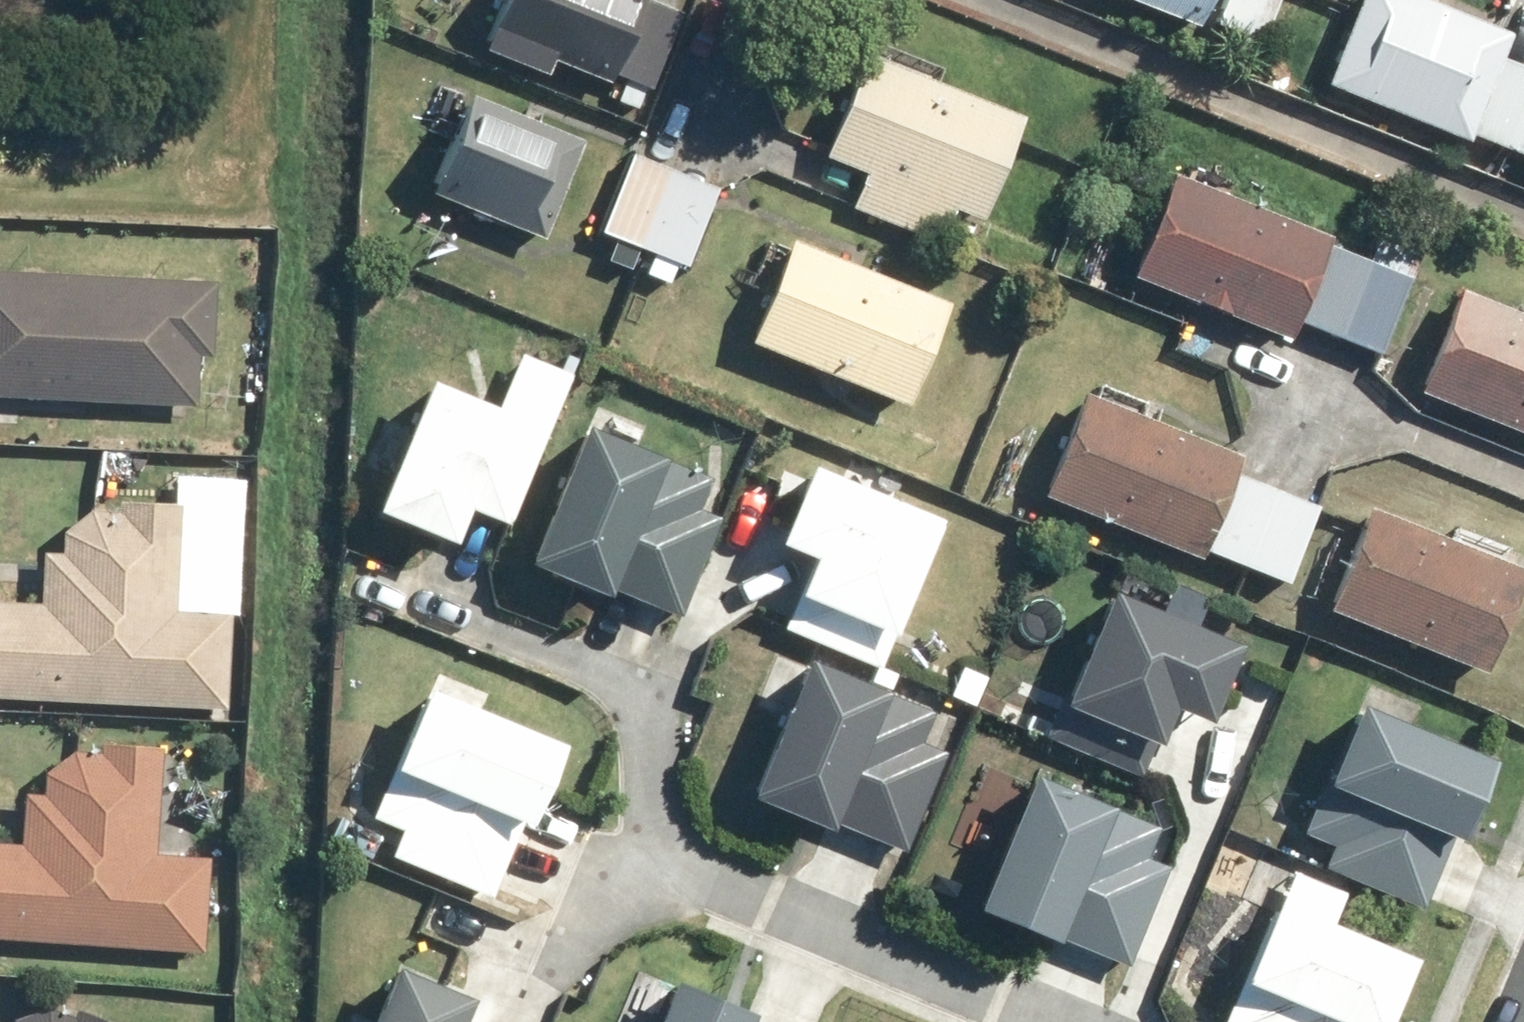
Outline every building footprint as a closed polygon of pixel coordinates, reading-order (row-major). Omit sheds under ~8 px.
[(495,39),(657,93),(685,15),(650,3),(652,0),(509,0),(495,39)] [(1208,20),(1217,0),(1157,0),(1208,20)] [(1217,19),(1266,41),(1284,0),(1225,0),(1217,19)] [(1506,53),(1516,28),(1446,0),(1362,0),(1329,85),(1473,142),(1476,133),(1523,152),(1523,60),(1506,53)] [(1029,113),(867,50),(826,155),(868,171),(855,204),(975,251),(1029,113)] [(544,236),(585,139),(443,80),(425,124),(456,137),(434,189),(544,236)] [(638,153),(606,233),(615,236),(606,260),(633,270),(643,247),(652,251),(643,273),(673,285),(681,263),(694,268),(726,188),(638,153)] [(1338,236),(1177,173),(1137,275),(1293,337),(1300,318),(1385,351),(1413,279),(1334,247),(1338,236)] [(958,299),(797,234),(793,245),(772,236),(754,281),(777,290),(757,338),(916,402),(958,299)] [(0,268),(0,392),(203,402),(205,352),(219,353),(222,279),(0,268)] [(1468,285),(1424,392),(1523,433),(1523,307),(1468,285)] [(439,375),(387,507),(462,537),(475,504),(517,520),(574,374),(528,356),(509,402),(439,375)] [(1249,452),(1089,388),(1064,450),(1055,447),(1045,471),(1051,473),(1042,497),(1205,562),(1210,549),(1292,582),(1323,504),(1241,472),(1249,452)] [(594,420),(535,552),(620,590),(622,585),(682,612),(728,508),(706,498),(714,480),(669,460),(672,454),(594,420)] [(821,556),(791,631),(889,672),(954,514),(819,459),(809,485),(787,476),(771,515),(790,523),(783,541),(821,556)] [(0,599),(0,699),(231,712),(236,611),(180,608),(186,503),(121,499),(120,510),(96,509),(67,529),(65,551),(46,550),(43,601),(0,599)] [(1378,509),(1337,609),(1490,671),(1523,587),(1523,568),(1378,509)] [(1118,585),(1069,701),(1168,743),(1189,693),(1223,707),(1251,641),(1118,585)] [(816,655),(762,790),(840,821),(842,815),(909,842),(951,739),(927,730),(933,714),(890,697),(895,686),(816,655)] [(439,676),(379,812),(408,825),(395,857),(494,900),(529,820),(538,824),(572,746),(487,709),(491,700),(439,676)] [(1371,686),(1304,836),(1336,849),(1327,869),(1424,912),(1458,835),(1467,839),(1501,762),(1415,723),(1422,708),(1371,686)] [(0,842),(0,936),(205,950),(211,858),(157,854),(164,746),(106,742),(105,751),(78,749),(51,772),(50,795),(27,794),(24,843),(0,842)] [(1164,821),(1039,772),(986,907),(1132,964),(1172,862),(1151,853),(1164,821)] [(1226,1021),(1396,1021),(1423,954),(1333,918),(1345,889),(1289,866),(1226,1021)] [(375,1021),(465,1021),(478,995),(403,961),(375,1021)] [(662,1021),(770,1021),(758,1017),(761,1008),(682,975),(662,1021)] [(62,1005),(9,1021),(106,1021),(62,1005)]
